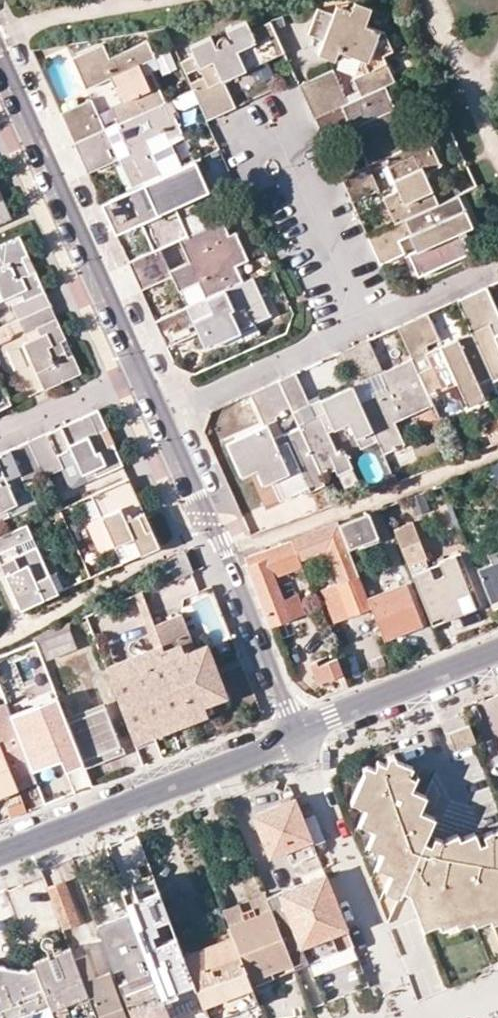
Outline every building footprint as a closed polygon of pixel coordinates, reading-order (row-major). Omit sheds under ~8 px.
[(355,2),(351,11),(336,6),(333,14),(318,9),(308,34),(324,40),(319,53),(334,59),(337,51),(362,60),(360,67),(362,74),(352,78),(360,97),(383,87),(394,82),(382,56),(391,52),(382,33),(365,26),(371,8),(355,2)] [(180,61),(206,119),(222,112),(209,84),(221,79),(282,51),(268,21),(249,30),(245,21),(188,46),(193,56),(180,61)] [(162,34),(149,40),(154,51),(166,46),(162,34)] [(118,123),(161,104),(164,103),(149,72),(157,68),(145,41),(106,59),(100,45),(71,58),(85,88),(108,77),(119,103),(110,107),(118,123)] [(338,85),(331,70),(298,85),(305,100),(338,85)] [(209,84),(222,112),(233,107),(221,79),(209,84)] [(347,103),(338,85),(305,100),(313,119),(347,103)] [(382,160),(410,147),(383,87),(360,97),(347,103),(313,119),(321,135),(348,122),(352,133),(368,166),(382,160)] [(60,112),(66,126),(96,113),(89,99),(60,112)] [(118,123),(103,130),(112,149),(117,159),(131,189),(142,184),(179,168),(166,137),(179,132),(170,112),(174,110),(170,100),(164,103),(161,104),(118,123)] [(74,143),(103,130),(96,113),(66,126),(74,143)] [(348,122),(321,135),(325,145),(352,133),(348,122)] [(103,130),(74,143),(82,162),(112,149),(103,130)] [(395,225),(437,205),(423,174),(439,166),(426,139),(410,147),(382,160),(396,191),(382,198),(395,225)] [(112,149),(82,162),(87,172),(117,159),(112,149)] [(206,175),(199,159),(188,164),(195,179),(200,177),(206,175)] [(179,168),(142,184),(155,213),(144,218),(158,249),(178,240),(205,227),(197,211),(179,219),(170,199),(190,191),(193,196),(206,190),(200,177),(195,179),(188,164),(179,168)] [(368,166),(341,179),(346,189),(373,177),(368,166)] [(373,177),(346,189),(351,201),(378,189),(373,177)] [(131,189),(101,203),(110,222),(140,208),(131,189)] [(190,191),(170,199),(173,205),(193,196),(190,191)] [(395,225),(368,237),(374,251),(396,241),(408,236),(415,252),(409,255),(418,276),(468,253),(458,232),(471,226),(457,196),(437,205),(395,225)] [(9,217),(1,198),(0,199),(0,221),(9,217)] [(140,208),(110,222),(113,231),(138,220),(144,218),(140,208)] [(158,249),(144,218),(138,220),(152,252),(158,249)] [(205,227),(178,240),(187,261),(168,270),(171,275),(177,290),(197,281),(205,299),(241,282),(234,264),(245,259),(233,234),(227,236),(220,221),(205,227)] [(0,244),(0,293),(3,299),(19,291),(22,299),(11,304),(18,318),(49,304),(33,270),(29,272),(21,256),(26,254),(18,236),(0,244)] [(396,241),(374,251),(380,264),(402,254),(396,241)] [(152,252),(128,263),(135,279),(166,265),(158,249),(152,252)] [(33,270),(26,254),(21,256),(29,272),(33,270)] [(166,265),(135,279),(140,289),(171,275),(168,270),(166,265)] [(185,307),(154,321),(162,338),(193,324),(196,331),(203,346),(238,331),(239,332),(254,326),(252,321),(267,314),(251,278),(241,282),(205,299),(185,307)] [(197,281),(177,290),(185,307),(205,299),(197,281)] [(474,292),(493,335),(497,333),(497,317),(484,287),(474,292)] [(456,300),(471,332),(491,377),(492,380),(497,378),(497,333),(493,335),(474,292),(456,300)] [(49,304),(18,318),(24,332),(34,327),(38,336),(23,342),(44,388),(79,372),(71,354),(66,356),(59,340),(64,338),(49,304)] [(426,313),(413,320),(424,345),(438,339),(426,313)] [(412,359),(428,395),(452,384),(462,407),(483,397),(477,383),(491,377),(471,332),(428,352),(424,345),(413,320),(397,327),(412,359)] [(193,324),(162,338),(165,345),(196,331),(193,324)] [(71,354),(64,338),(59,340),(66,356),(71,354)] [(356,345),(370,378),(379,374),(382,372),(368,340),(356,345)] [(338,353),(352,386),(370,378),(356,345),(338,353)] [(358,398),(376,440),(382,453),(403,444),(393,421),(432,404),(428,395),(412,359),(382,372),(379,374),(385,386),(358,398)] [(294,373),(310,405),(322,399),(307,367),(294,373)] [(294,373),(278,380),(291,408),(299,427),(320,475),(335,469),(337,474),(351,467),(343,449),(336,453),(326,432),(349,422),(360,447),(376,440),(358,398),(352,386),(322,399),(310,405),(294,373)] [(262,388),(275,415),(291,408),(278,380),(262,388)] [(249,394),(264,425),(268,424),(277,420),(275,415),(262,388),(249,394)] [(96,410),(27,440),(42,475),(59,468),(68,487),(121,463),(111,442),(106,445),(99,429),(104,427),(96,410)] [(320,475),(299,427),(275,439),(268,424),(264,425),(227,442),(242,475),(256,469),(263,484),(271,481),(279,500),(296,493),(297,496),(324,483),(320,475)] [(0,452),(0,518),(34,503),(25,483),(42,475),(27,440),(0,452)] [(497,486),(497,462),(489,465),(497,486)] [(127,477),(90,494),(121,562),(158,545),(150,527),(145,529),(138,514),(143,512),(127,477)] [(368,513),(338,524),(347,549),(378,537),(368,513)] [(394,528),(429,619),(460,607),(453,590),(472,583),(460,552),(428,565),(425,557),(426,557),(412,521),(394,528)] [(55,592),(34,545),(18,553),(13,544),(30,537),(24,523),(0,535),(0,564),(4,574),(9,572),(16,587),(12,589),(19,608),(55,592)] [(332,622),(370,607),(367,598),(347,549),(338,524),(337,523),(290,540),(298,562),(324,551),(337,584),(320,591),(332,622)] [(244,558),(271,627),(304,614),(297,594),(283,600),(274,578),(300,567),(298,562),(290,540),(244,558)] [(158,559),(166,580),(184,573),(192,570),(184,549),(158,559)] [(476,568),(491,607),(497,604),(497,552),(497,549),(485,553),(489,563),(476,568)] [(9,572),(4,574),(12,589),(16,587),(9,572)] [(370,607),(383,640),(407,631),(402,620),(416,615),(404,583),(367,598),(370,607)] [(453,590),(460,607),(478,599),(472,583),(453,590)] [(213,664),(205,643),(183,652),(177,636),(187,632),(179,613),(152,623),(160,644),(163,649),(186,707),(190,719),(214,710),(210,700),(225,694),(218,673),(210,676),(207,667),(213,664)] [(402,620),(407,631),(421,625),(416,615),(402,620)] [(39,641),(46,658),(76,647),(69,629),(39,641)] [(131,675),(126,664),(163,649),(160,644),(106,665),(136,741),(154,733),(149,722),(131,675)] [(186,707),(163,649),(126,664),(131,675),(149,722),(168,715),(186,707)] [(342,674),(336,657),(316,664),(315,661),(308,664),(316,684),(342,674)] [(218,673),(213,664),(207,667),(210,676),(218,673)] [(61,686),(68,701),(86,694),(80,678),(61,686)] [(70,767),(88,760),(71,718),(63,700),(16,719),(35,768),(65,756),(70,767)] [(22,789),(41,782),(35,768),(16,719),(9,703),(0,707),(0,735),(3,741),(3,742),(22,789)] [(71,718),(88,760),(124,745),(107,703),(71,718)] [(186,707),(168,715),(173,726),(190,719),(186,707)] [(168,715),(149,722),(154,733),(173,726),(168,715)] [(475,742),(468,725),(448,733),(455,750),(475,742)] [(22,789),(3,742),(3,741),(0,735),(0,798),(22,789)] [(124,745),(88,760),(90,764),(91,767),(127,752),(124,745)] [(483,833),(486,841),(477,844),(473,833),(458,839),(456,834),(442,840),(435,837),(431,844),(424,841),(433,818),(419,811),(425,796),(411,789),(415,777),(409,774),(411,768),(395,759),(393,755),(388,757),(385,764),(378,762),(374,768),(367,765),(361,767),(363,772),(351,801),(366,808),(360,823),(375,830),(369,845),(382,851),(376,866),(391,873),(385,888),(400,894),(402,890),(409,892),(422,927),(438,922),(440,927),(455,920),(457,924),(472,918),(474,923),(490,917),(491,922),(497,920),(497,827),(483,833)] [(290,862),(315,852),(293,795),(255,809),(273,852),(284,848),(290,862)] [(292,886),(266,896),(289,951),(292,958),(292,959),(295,966),(305,962),(351,943),(345,929),(323,874),(308,880),(313,893),(297,899),(292,886)] [(57,914),(63,928),(80,922),(64,880),(46,886),(47,887),(57,914)] [(308,880),(292,886),(297,899),(313,893),(308,880)] [(125,903),(159,890),(156,881),(122,894),(125,903)] [(170,919),(159,890),(125,903),(128,908),(164,1000),(197,987),(183,952),(177,936),(156,944),(150,927),(170,919)] [(289,951),(266,896),(265,891),(249,898),(252,906),(254,913),(244,917),(238,902),(221,909),(231,933),(238,950),(248,976),(292,959),(292,958),(289,951)] [(254,913),(252,906),(242,910),(244,917),(254,913)] [(95,921),(112,965),(122,961),(127,975),(118,979),(133,1017),(154,1017),(168,1012),(164,1000),(128,908),(95,921)] [(387,920),(416,996),(440,987),(411,911),(387,920)] [(197,987),(203,1004),(251,986),(251,983),(238,950),(231,933),(183,952),(197,987)] [(95,1012),(89,997),(87,992),(83,981),(80,973),(74,957),(68,942),(52,948),(60,969),(55,971),(46,950),(30,956),(32,961),(40,980),(55,1017),(80,1017),(95,1012)] [(52,948),(46,950),(55,971),(60,969),(52,948)] [(89,997),(92,995),(101,1017),(122,1017),(126,1017),(108,970),(95,975),(86,952),(74,957),(80,973),(83,981),(87,992),(89,997)] [(292,959),(248,976),(251,983),(295,966),(292,959)] [(0,960),(0,969),(6,970),(26,963),(0,960)] [(40,980),(32,961),(26,963),(6,970),(0,969),(0,996),(40,980)] [(40,980),(0,996),(0,1017),(55,1017),(40,980)] [(208,1016),(256,997),(251,986),(203,1004),(208,1016)]
